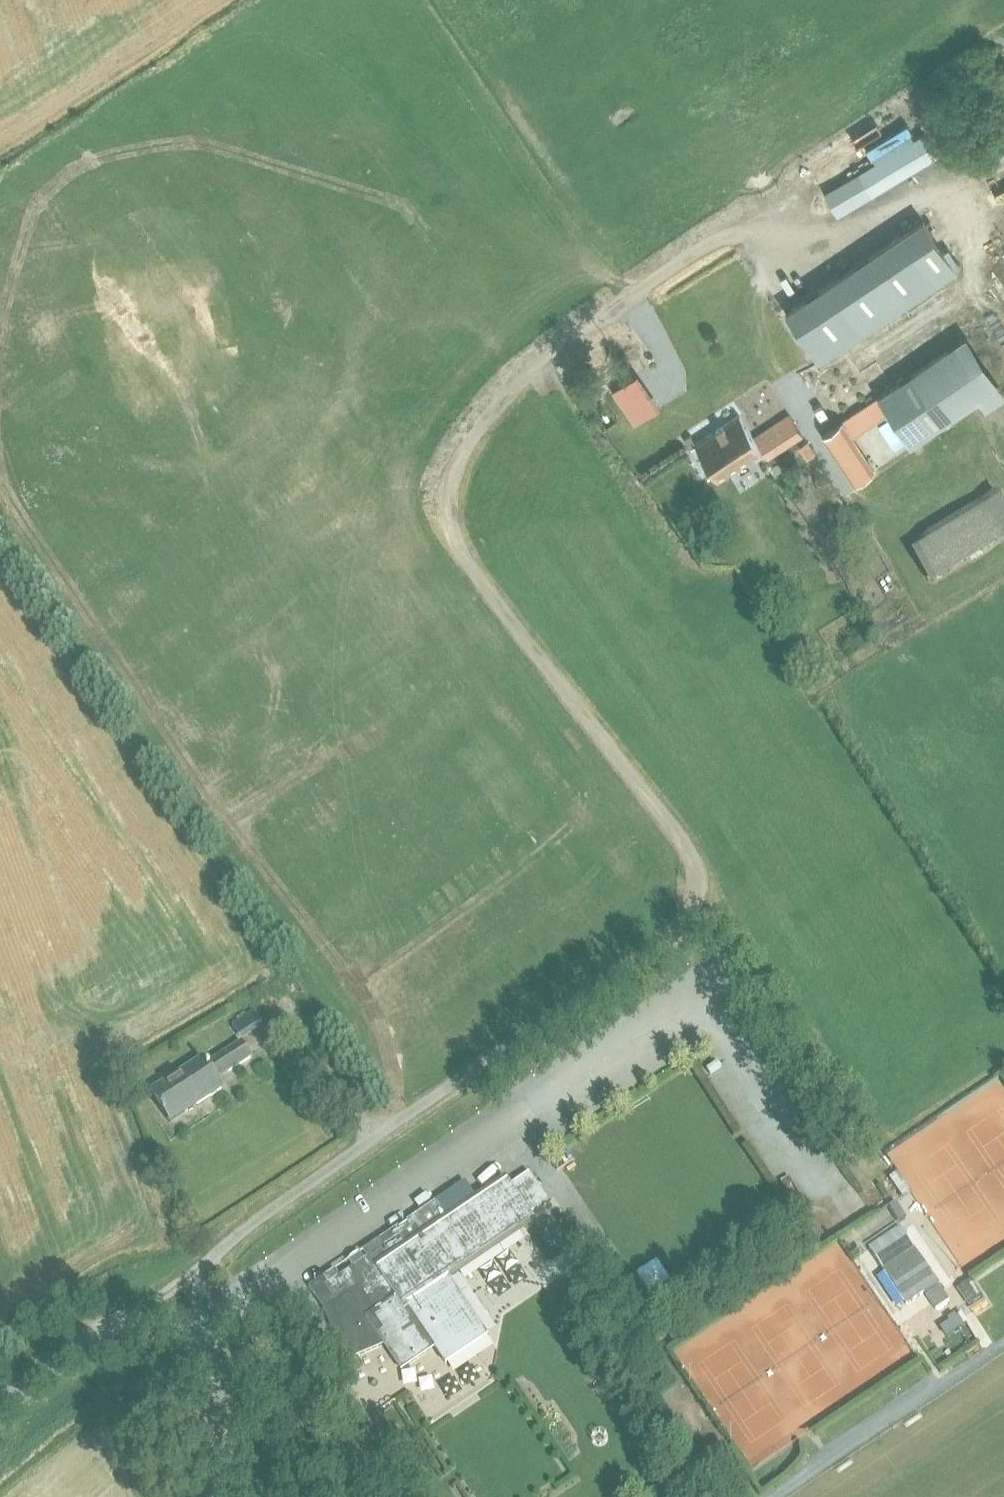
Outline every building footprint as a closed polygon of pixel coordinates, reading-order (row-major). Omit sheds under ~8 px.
[(821,363),(958,273),(924,221),(787,312),(821,363)] [(944,352),(877,397),(910,446),(977,401),(944,352)] [(873,400),(844,421),(852,436),(883,415),(873,400)] [(740,416),(697,444),(719,478),(764,450),(767,456),(802,434),(791,416),(755,439),(740,416)] [(875,470),(843,423),(824,436),(856,483),(875,470)] [(807,442),(799,447),(807,459),(815,454),(807,442)] [(911,549),(934,587),(1003,543),(1003,499),(1001,493),(911,549)] [(249,1016),(237,1024),(244,1037),(257,1029),(249,1016)] [(216,1080),(251,1056),(242,1042),(207,1065),(203,1060),(152,1093),(171,1122),(222,1089),(216,1080)] [(834,1163),(824,1167),(833,1186),(843,1181),(834,1163)] [(324,1277),(309,1287),(324,1309),(331,1327),(345,1362),(384,1345),(401,1370),(434,1347),(445,1364),(487,1336),(447,1277),(514,1233),(509,1226),(528,1214),(548,1201),(529,1173),(510,1186),(505,1178),(447,1218),(436,1201),(411,1219),(396,1228),(396,1229),(363,1251),(367,1258),(328,1284),(324,1277)] [(898,1173),(891,1178),(902,1197),(910,1192),(898,1173)] [(896,1203),(888,1208),(898,1223),(906,1218),(896,1203)] [(949,1301),(914,1249),(900,1228),(868,1249),(906,1305),(924,1293),(935,1310),(949,1301)] [(636,1274),(651,1293),(672,1277),(657,1258),(636,1274)] [(971,1282),(957,1291),(969,1308),(982,1300),(971,1282)] [(961,1316),(941,1329),(946,1337),(967,1324),(961,1316)]
